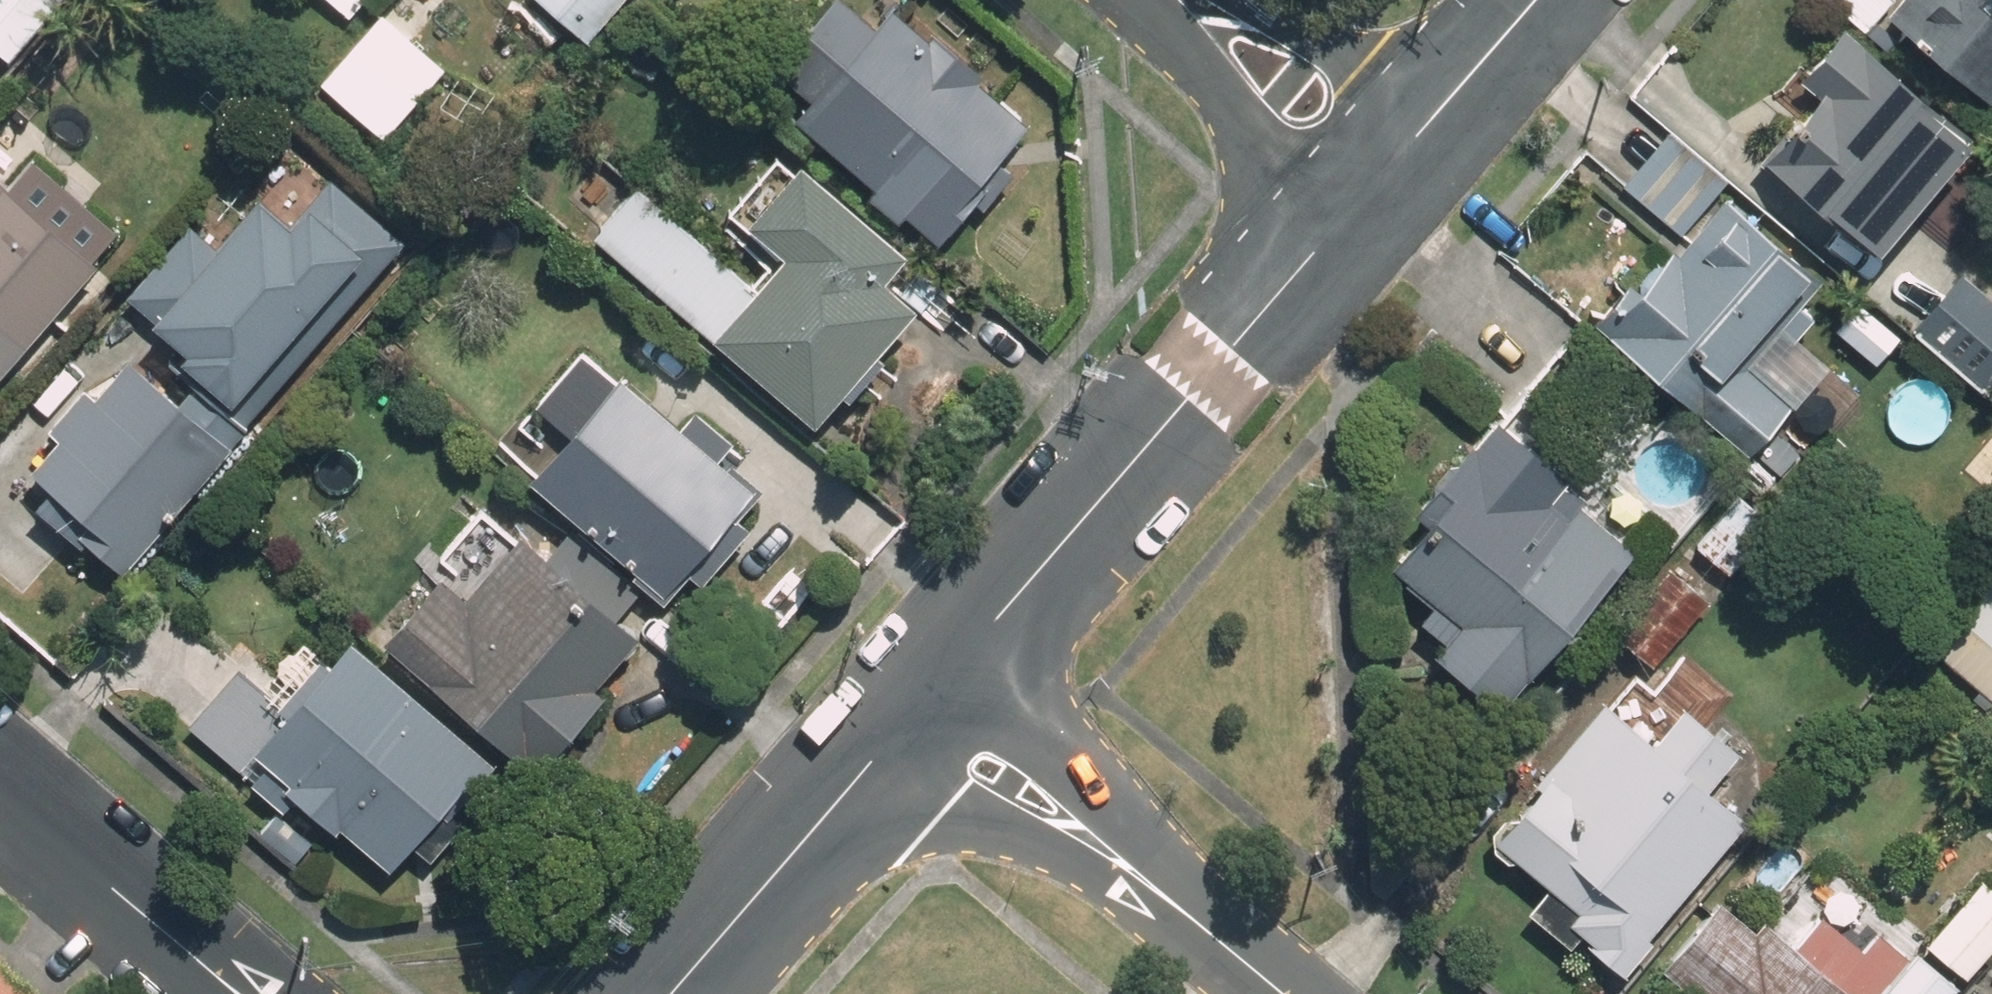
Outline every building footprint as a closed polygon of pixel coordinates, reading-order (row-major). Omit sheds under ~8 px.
[(10,63),(64,0),(0,0),(0,54),(10,63)] [(628,0),(515,0),(500,17),(566,72),(628,0)] [(1882,13),(1991,89),(1991,0),(1892,0),(1882,13)] [(976,180),(1028,120),(893,5),(793,121),(936,243),(984,187),(976,180)] [(383,16),(320,89),(384,143),(447,70),(383,16)] [(1836,30),(1753,154),(1895,249),(1978,125),(1836,30)] [(1793,304),(1823,271),(1676,140),(1619,203),(1675,252),(1602,334),(1674,398),(1700,369),(1775,436),(1836,367),(1802,336),(1813,323),(1793,304)] [(916,311),(884,284),(906,260),(798,168),(748,227),(781,256),(753,289),(709,340),(814,430),(916,311)] [(133,318),(245,414),(365,275),(252,179),(133,318)] [(93,265),(1,187),(0,188),(0,373),(93,265)] [(709,340),(753,289),(636,189),(591,241),(708,341),(709,340)] [(1948,260),(1894,309),(1974,398),(1991,381),(1991,309),(1948,260)] [(124,577),(234,449),(129,360),(91,404),(84,398),(48,439),(55,446),(32,473),(81,514),(68,529),(124,577)] [(727,519),(753,489),(719,460),(732,445),(693,412),(681,427),(622,377),(529,486),(660,597),(681,574),(693,584),(740,530),(727,519)] [(1637,554),(1483,430),(1436,487),(1449,498),(1391,569),(1434,604),(1419,623),(1443,642),(1431,657),(1505,717),(1637,554)] [(1753,480),(1694,543),(1733,581),(1793,518),(1753,480)] [(595,689),(636,642),(520,544),(468,604),(437,577),(380,644),(534,776),(603,696),(595,689)] [(1932,648),(1991,702),(1991,588),(1989,585),(1932,648)] [(347,643),(289,711),(243,672),(187,737),(283,818),(299,800),(391,878),(489,763),(347,643)] [(1653,745),(1602,702),(1531,786),(1538,792),(1489,850),(1559,909),(1548,922),(1621,984),(1654,946),(1648,941),(1747,824),(1709,792),(1739,757),(1682,710),(1653,745)] [(1981,882),(1924,947),(1963,981),(1991,948),(1991,891),(1981,882)] [(1908,959),(1880,936),(1865,954),(1822,919),(1797,949),(1765,922),(1759,930),(1722,899),(1663,968),(1695,993),(1878,993),(1908,959)] [(1885,993),(1957,993),(1960,990),(1918,955),(1885,993)] [(0,975),(0,993),(21,993),(0,975)]
